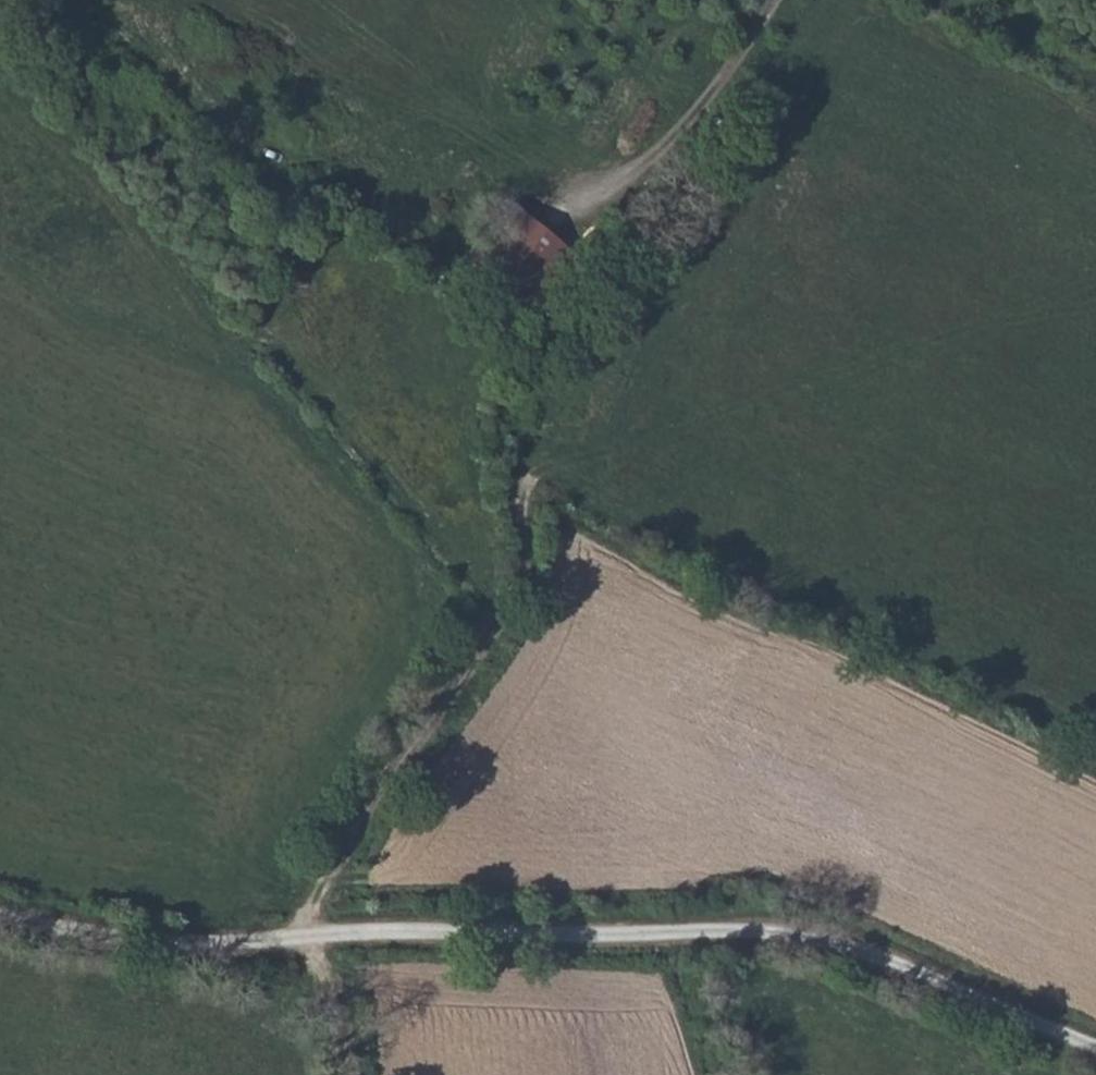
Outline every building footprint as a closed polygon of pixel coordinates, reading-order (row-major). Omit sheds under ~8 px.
[(468,259),(521,291),(557,233),(504,201),(468,259)]
